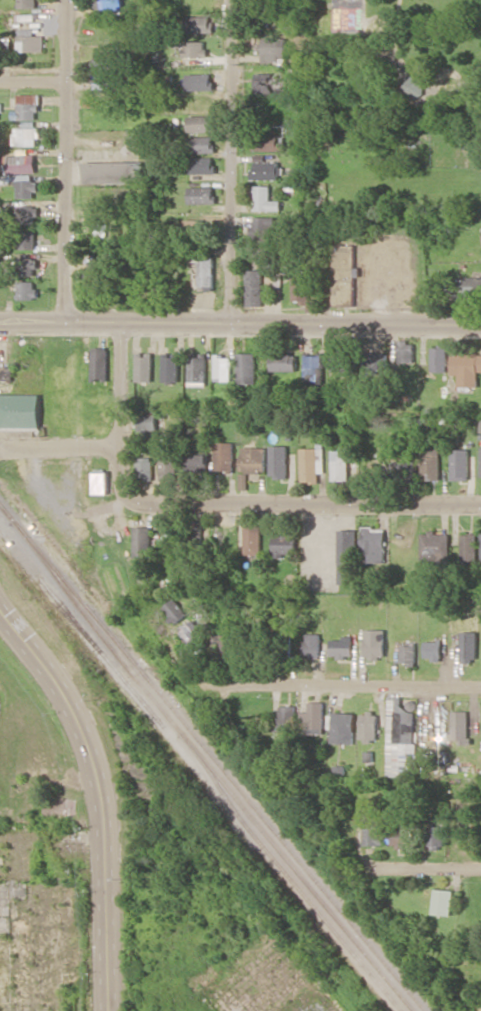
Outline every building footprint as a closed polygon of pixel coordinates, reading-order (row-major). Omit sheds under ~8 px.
[(117,10),(117,0),(96,0),(95,9),(117,10)] [(211,16),(185,16),(185,32),(211,32),(211,16)] [(34,29),(21,29),(20,50),(44,51),(44,35),(34,35),(34,29)] [(263,61),(288,61),(287,37),(263,37),(263,61)] [(184,57),(206,56),(205,41),(184,41),(184,57)] [(95,68),(108,68),(108,55),(95,55),(95,68)] [(256,93),(282,93),(282,72),(256,72),(256,93)] [(408,101),(428,94),(420,72),(400,79),(408,101)] [(187,74),(187,90),(211,89),(211,73),(187,74)] [(19,119),(40,119),(39,94),(18,94),(19,119)] [(212,115),(188,115),(188,132),(213,131),(212,115)] [(39,145),(39,127),(14,127),(15,145),(39,145)] [(279,142),(279,131),(254,131),(254,150),(286,151),(286,142),(279,142)] [(468,148),(480,148),(480,136),(469,135),(468,148)] [(189,153),(214,152),(214,136),(189,136),(189,153)] [(36,155),(6,156),(7,173),(36,172),(36,155)] [(215,157),(189,157),(189,173),(215,173),(215,157)] [(84,162),(85,183),(141,182),(141,161),(84,162)] [(280,178),(280,161),(253,162),(253,179),(280,178)] [(18,198),(37,197),(37,181),(32,181),(32,174),(9,174),(9,181),(18,181),(18,198)] [(255,210),(283,210),(282,200),(272,200),(271,185),(255,185),(255,210)] [(214,203),(214,186),(189,187),(189,203),(214,203)] [(38,223),(37,205),(18,206),(18,224),(38,223)] [(276,218),(254,218),(255,240),(277,240),(276,218)] [(186,220),(186,235),(205,235),(205,219),(186,220)] [(18,248),(36,249),(36,231),(19,230),(18,248)] [(334,245),(335,305),(356,305),(355,245),(334,245)] [(37,275),(37,257),(17,257),(17,275),(37,275)] [(216,257),(201,257),(200,288),(215,289),(216,257)] [(88,290),(105,291),(106,262),(89,262),(88,290)] [(264,270),(248,270),(248,306),(263,306),(264,270)] [(310,298),(310,276),(293,277),(294,300),(301,300),(302,307),(316,307),(316,298),(310,298)] [(450,277),(450,291),(466,291),(466,296),(480,296),(480,277),(450,277)] [(37,281),(18,281),(18,299),(37,299),(37,281)] [(415,341),(399,341),(399,362),(414,362),(415,341)] [(448,345),(432,345),(433,372),(448,371),(448,345)] [(108,378),(109,349),(92,349),(91,378),(108,378)] [(153,352),(137,352),(137,381),(153,381),(153,352)] [(163,381),(179,382),(179,353),(164,352),(163,381)] [(257,352),(238,353),(238,384),(258,383),(257,352)] [(189,382),(206,383),(207,353),(190,353),(189,382)] [(297,371),(297,353),(272,353),(272,370),(297,371)] [(459,375),(459,386),(479,386),(479,372),(480,372),(480,354),(453,353),(452,375),(459,375)] [(305,382),(321,382),(322,354),(306,354),(305,382)] [(332,370),(346,370),(345,354),(332,354),(332,370)] [(215,380),(231,380),(231,355),(215,355),(215,380)] [(0,365),(0,380),(14,380),(13,365),(0,365)] [(0,394),(0,428),(40,428),(40,393),(0,394)] [(156,413),(140,414),(141,437),(157,437),(156,413)] [(216,471),(235,470),(234,442),(215,442),(216,471)] [(348,480),(347,442),(332,442),(332,480),(348,480)] [(176,444),(162,444),(161,480),(176,480),(176,444)] [(288,478),(288,445),(270,445),(271,478),(288,478)] [(266,447),(241,447),(240,488),(248,488),(248,472),(266,472),(266,447)] [(324,472),(324,448),(301,448),(302,482),(319,481),(319,472),(324,472)] [(470,449),(452,449),(452,480),(470,480),(470,449)] [(208,453),(189,453),(189,471),(209,471),(208,453)] [(137,457),(138,478),(154,478),(153,457),(137,457)] [(416,475),(415,461),(390,461),(390,476),(416,475)] [(108,493),(108,470),(91,470),(92,494),(108,493)] [(245,555),(262,555),(262,524),(245,525),(245,555)] [(135,557),(151,557),(150,526),(135,527),(135,557)] [(385,562),(385,527),(362,527),(361,562),(385,562)] [(357,530),(338,529),(338,583),(357,583),(357,530)] [(448,531),(420,532),(421,565),(449,564),(448,531)] [(461,533),(461,563),(477,563),(477,534),(461,533)] [(273,534),(273,555),(297,555),(296,534),(273,534)] [(175,624),(188,614),(176,598),(163,608),(175,624)] [(180,631),(192,646),(207,635),(194,619),(180,631)] [(384,628),(364,629),(364,658),(384,658),(384,628)] [(461,631),(461,661),(477,661),(477,631),(461,631)] [(320,658),(321,633),(305,633),(305,657),(320,658)] [(330,656),(352,657),(353,635),(343,635),(343,639),(331,639),(330,656)] [(424,640),(424,659),(442,659),(442,640),(424,640)] [(399,664),(415,664),(416,643),(400,642),(399,664)] [(387,741),(415,742),(416,700),(404,700),(404,696),(388,696),(387,741)] [(324,701),(309,701),(308,712),(301,712),(301,733),(323,734),(324,701)] [(296,706),(277,705),(276,731),(295,731),(296,706)] [(468,710),(451,711),(452,743),(469,742),(468,710)] [(332,743),(354,743),(354,713),(333,712),(332,743)] [(378,712),(361,712),(360,739),(377,739),(378,712)] [(387,776),(417,776),(417,743),(388,742),(387,776)] [(383,844),(383,827),(365,826),(365,844),(383,844)] [(444,826),(429,826),(428,845),(444,845),(444,826)] [(389,846),(406,846),(407,828),(389,828),(389,846)] [(434,914),(453,914),(453,889),(434,889),(434,914)]
